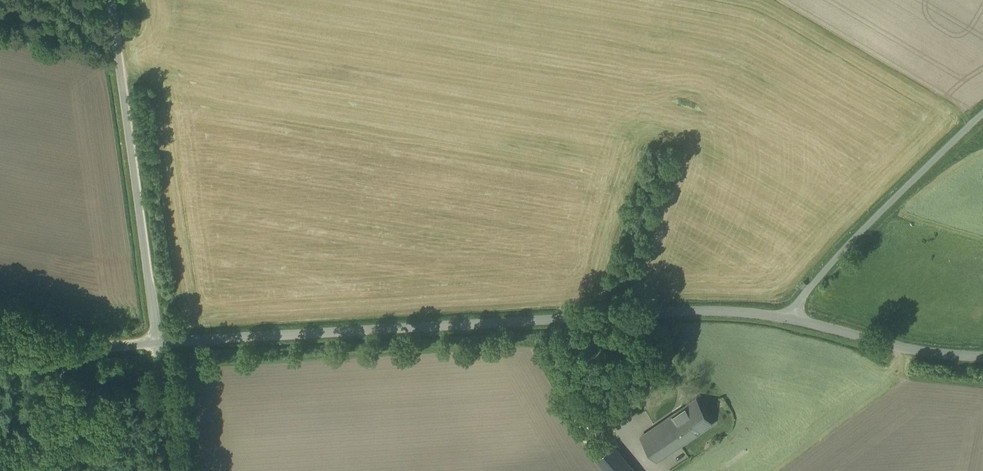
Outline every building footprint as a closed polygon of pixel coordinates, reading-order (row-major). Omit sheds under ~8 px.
[(614,362),(603,368),(606,376),(618,370),(614,362)] [(696,399),(682,408),(684,410),(675,416),(674,415),(664,421),(681,445),(699,433),(713,424),(696,399)] [(664,421),(641,438),(657,461),(661,459),(669,470),(713,470),(719,467),(705,446),(689,458),(681,445),(664,421)] [(613,444),(596,458),(606,470),(635,470),(613,444)]
